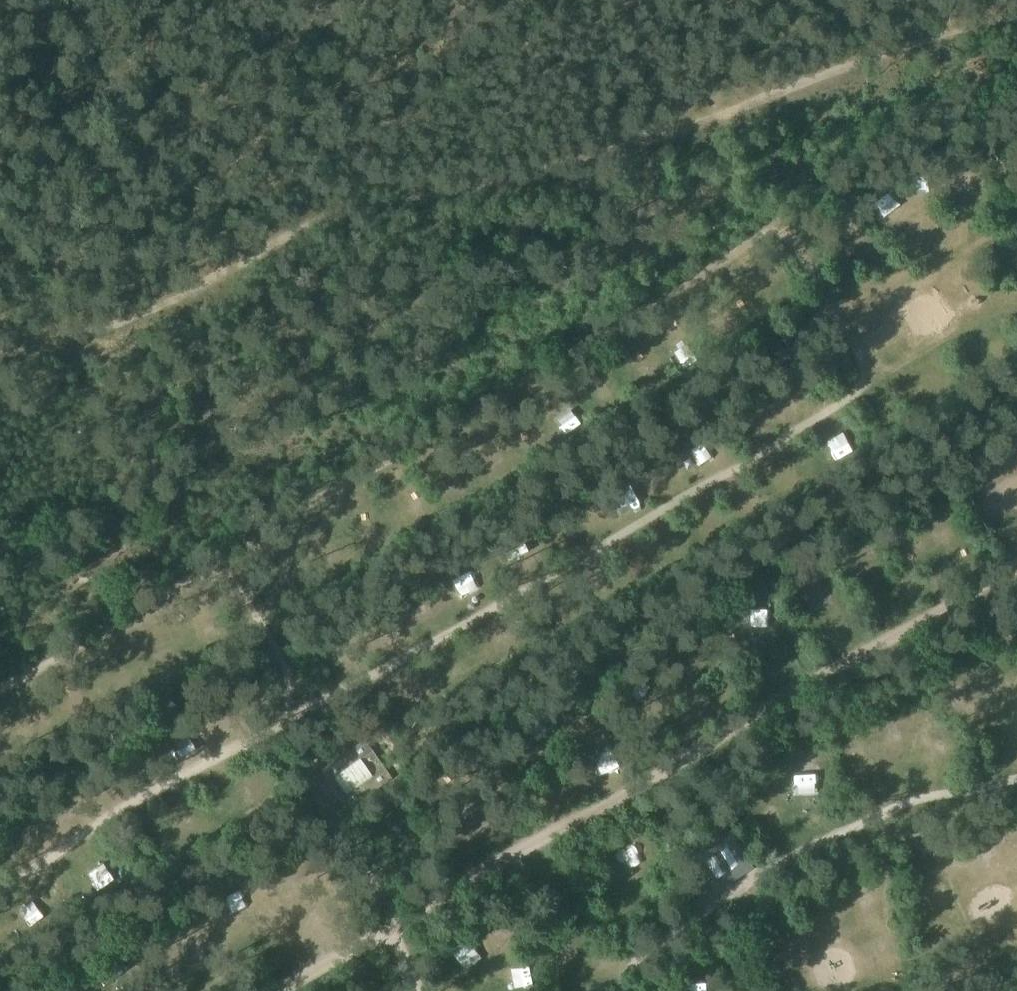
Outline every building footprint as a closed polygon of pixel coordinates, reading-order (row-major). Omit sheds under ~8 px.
[(792,352),(802,347),(796,334),(786,339),(792,352)] [(598,393),(610,387),(602,372),(591,378),(598,393)] [(811,429),(820,454),(840,447),(830,421),(811,429)] [(687,449),(705,439),(695,422),(677,432),(687,449)] [(654,449),(641,453),(646,470),(659,465),(654,449)] [(567,508),(555,511),(559,527),(571,524),(567,508)] [(740,589),(724,597),(732,615),(749,607),(740,589)] [(1004,607),(989,616),(994,625),(1009,616),(1004,607)] [(394,689),(397,698),(417,691),(414,682),(394,689)] [(224,700),(208,702),(209,714),(226,713),(224,700)] [(520,738),(530,724),(519,717),(509,731),(520,738)] [(322,769),(350,807),(392,778),(365,739),(322,769)] [(789,756),(795,773),(815,766),(808,748),(789,756)] [(1005,838),(1016,839),(1016,819),(1006,818),(1005,838)] [(698,861),(715,887),(747,866),(731,841),(698,861)] [(90,848),(72,855),(83,885),(101,878),(90,848)] [(856,866),(851,875),(868,885),(873,876),(856,866)] [(689,893),(694,901),(709,891),(704,884),(689,893)] [(505,933),(505,904),(486,903),(485,933),(505,933)] [(551,925),(549,941),(560,942),(562,926),(551,925)] [(450,957),(465,945),(453,930),(438,942),(450,957)]
